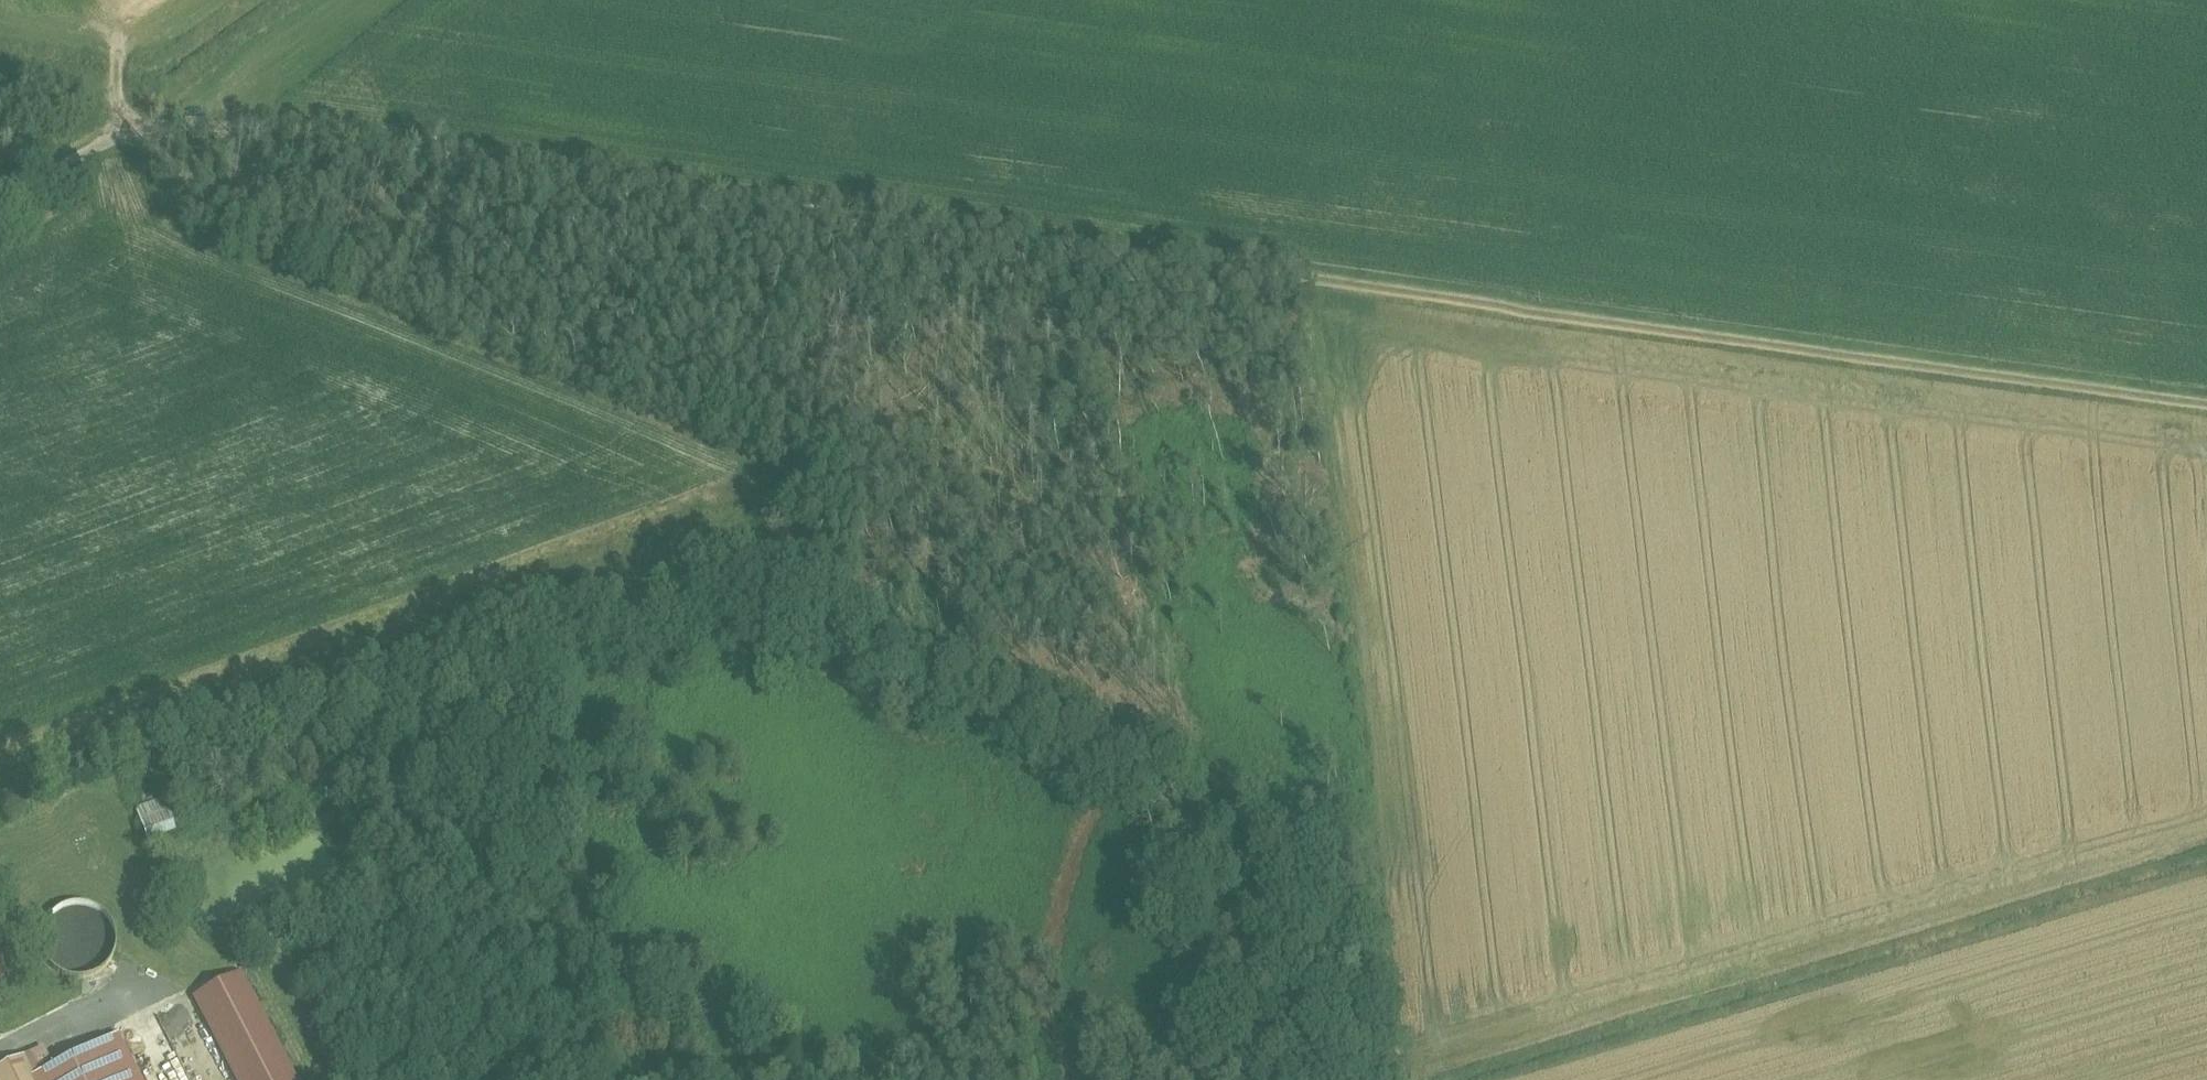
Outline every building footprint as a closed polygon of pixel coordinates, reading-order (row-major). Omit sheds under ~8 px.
[(160,796),(131,809),(147,845),(176,832),(160,796)] [(113,953),(113,947),(112,938),(110,931),(106,924),(101,918),(95,913),(88,909),(80,907),(70,906),(64,907),(56,910),(49,914),(42,920),(37,927),(34,934),(32,941),(32,948),(33,957),(35,963),(39,970),(45,977),(50,981),(58,985),(66,987),(75,988),(82,987),(90,984),(97,979),(102,975),(107,968),(110,961),(113,953)] [(244,974),(202,994),(244,1079),(296,1079),(244,974)] [(118,1037),(52,1071),(44,1055),(0,1077),(0,1079),(140,1079),(118,1037)]
